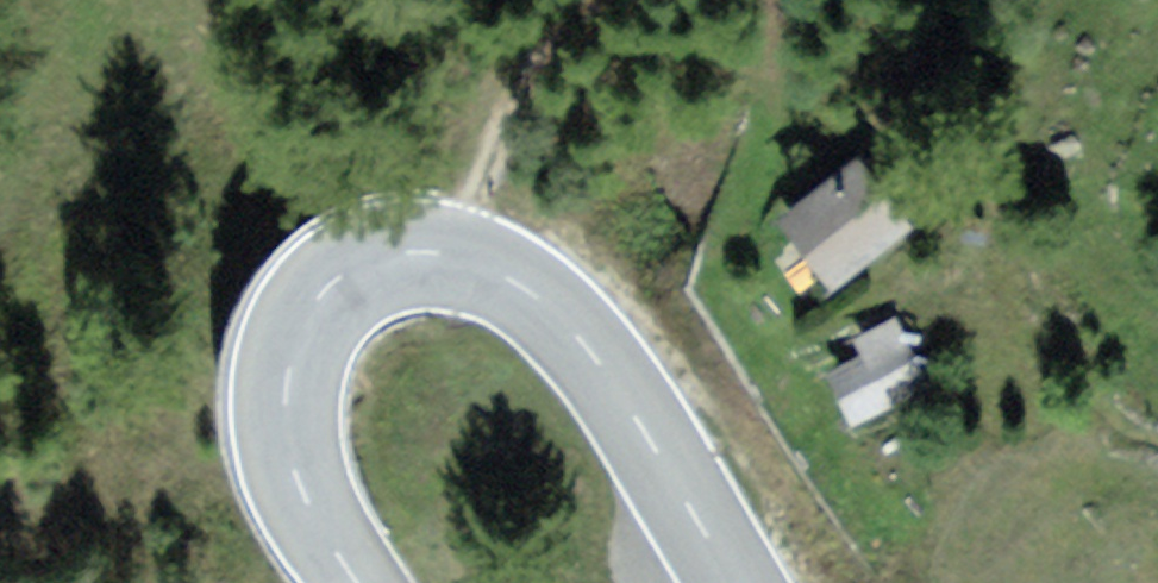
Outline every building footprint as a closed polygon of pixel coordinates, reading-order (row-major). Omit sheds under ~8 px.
[(806,232),(827,263),(903,211),(859,147),(783,199),(806,232)] [(825,361),(846,400),(927,357),(891,294),(869,306),(848,318),(861,342),(825,361)]
